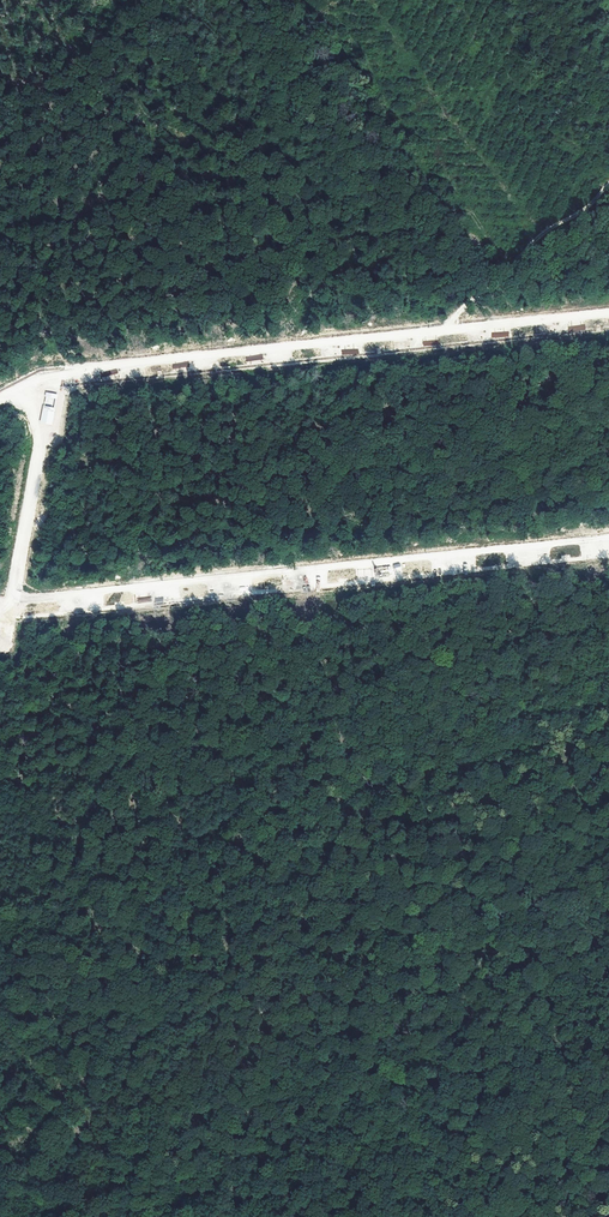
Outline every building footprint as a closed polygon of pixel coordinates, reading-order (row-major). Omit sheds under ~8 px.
[(46,393),(40,423),(53,425),(59,396),(46,393)]
